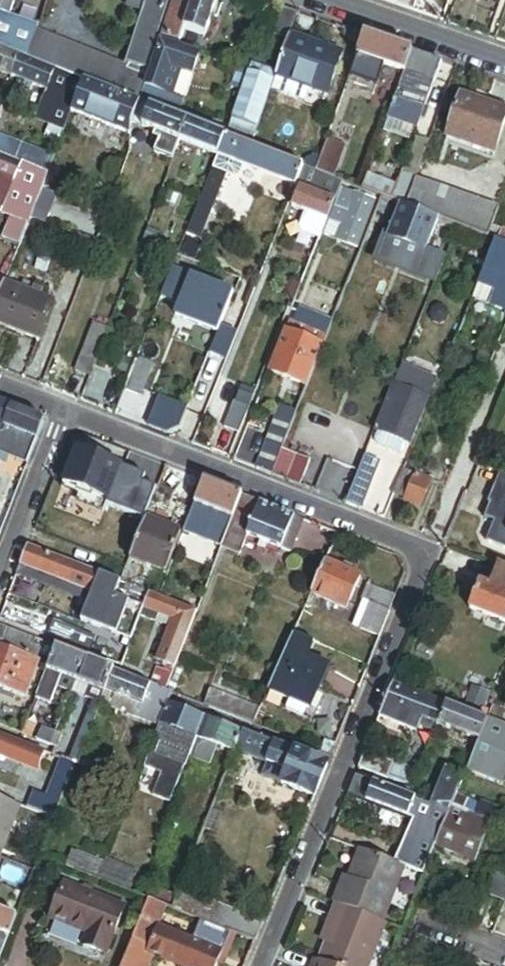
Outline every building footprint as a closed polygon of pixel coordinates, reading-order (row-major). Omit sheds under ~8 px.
[(20,56),(27,59),(34,37),(38,25),(13,16),(18,0),(0,0),(0,49),(20,56)] [(169,0),(148,0),(146,5),(126,64),(145,70),(169,0)] [(162,38),(172,41),(177,28),(185,31),(205,37),(218,0),(175,0),(162,38)] [(410,10),(414,0),(380,0),(410,10)] [(297,13),(280,7),(270,35),(287,41),(289,37),(297,13)] [(180,44),(185,31),(177,28),(172,41),(180,44)] [(142,80),(34,37),(27,59),(86,82),(135,101),(142,80)] [(287,41),(276,75),(275,78),(310,90),(328,96),(342,55),(289,37),(287,41)] [(410,53),(364,37),(357,57),(363,59),(383,65),(404,72),(410,53)] [(162,38),(160,43),(171,46),(172,41),(162,38)] [(192,76),(198,56),(171,46),(160,43),(140,103),(142,104),(178,118),(183,100),(171,96),(179,72),(192,76)] [(20,56),(0,49),(0,73),(12,78),(20,56)] [(445,65),(410,53),(404,72),(389,120),(390,120),(387,130),(413,138),(416,128),(419,129),(439,83),(445,65)] [(86,82),(27,59),(20,56),(12,78),(48,92),(50,87),(69,95),(80,99),(86,82)] [(383,65),(363,59),(361,64),(382,71),(383,65)] [(276,75),(250,66),(248,73),(241,93),(232,120),(257,129),(270,92),(275,78),(276,75)] [(237,70),(231,90),(241,93),(248,73),(237,70)] [(310,90),(275,78),(270,92),(305,104),(310,90)] [(137,102),(135,101),(86,82),(80,99),(74,113),(133,136),(133,128),(138,115),(142,104),(140,103),(137,102)] [(74,113),(80,99),(69,95),(56,130),(66,133),(74,113)] [(446,139),(493,155),(504,120),(504,111),(461,96),(446,139)] [(183,142),(190,123),(178,118),(142,104),(138,115),(143,117),(140,125),(163,134),(183,142)] [(220,156),(228,137),(226,137),(190,123),(183,142),(220,156)] [(183,142),(163,134),(155,154),(175,162),(183,142)] [(306,168),(228,137),(220,156),(226,159),(231,161),(241,164),(249,167),(298,187),(306,168)] [(429,142),(416,137),(401,175),(416,180),(429,142)] [(16,162),(22,147),(0,139),(0,156),(16,162)] [(328,139),(316,172),(335,179),(345,146),(328,139)] [(493,155),(446,139),(444,144),(491,160),(493,155)] [(50,175),(16,162),(0,156),(0,208),(5,210),(32,220),(50,175)] [(226,159),(220,156),(197,213),(203,215),(211,218),(228,174),(226,173),(222,171),(226,159)] [(231,161),(226,159),(222,171),(226,173),(231,161)] [(175,162),(163,191),(171,194),(182,164),(175,162)] [(246,174),(249,167),(241,164),(239,171),(246,174)] [(316,172),(308,168),(306,168),(298,187),(302,189),(295,207),(310,213),(330,221),(346,183),(335,179),(316,172)] [(397,187),(370,177),(365,191),(384,198),(403,205),(406,206),(416,180),(401,175),(397,187)] [(499,209),(416,180),(406,206),(441,220),(488,238),(492,227),(499,209)] [(356,195),(345,191),(338,212),(348,216),(345,225),(359,230),(359,233),(365,235),(378,202),(357,193),(356,195)] [(441,220),(406,206),(403,205),(391,236),(390,238),(429,253),(431,246),(436,248),(439,243),(433,240),(441,220)] [(5,210),(3,215),(31,225),(32,220),(5,210)] [(348,216),(338,212),(327,237),(360,251),(365,235),(359,233),(359,230),(345,225),(348,216)] [(193,222),(199,225),(203,215),(197,213),(193,222)] [(330,221),(310,213),(304,228),(306,233),(322,240),(330,221)] [(193,222),(189,234),(195,236),(199,225),(193,222)] [(492,227),(488,238),(496,241),(504,245),(504,233),(492,227)] [(428,279),(438,254),(429,251),(429,253),(390,238),(391,236),(387,235),(378,260),(428,279)] [(496,241),(485,270),(487,271),(504,278),(504,245),(496,241)] [(436,282),(446,258),(438,254),(428,279),(436,282)] [(485,270),(473,299),(502,310),(504,301),(504,292),(493,287),(492,290),(481,286),(487,271),(485,270)] [(181,306),(177,318),(219,335),(235,296),(173,271),(162,298),(181,306)] [(487,271),(481,286),(492,290),(493,287),(504,292),(504,278),(487,271)] [(0,304),(0,326),(41,342),(56,304),(7,285),(0,304)] [(333,323),(299,309),(294,322),(327,338),(333,323)] [(316,365),(327,338),(294,322),(292,321),(274,363),(293,370),(299,358),(316,365)] [(108,332),(95,326),(77,373),(90,378),(108,332)] [(227,362),(238,334),(222,328),(211,355),(227,362)] [(138,357),(125,390),(141,397),(155,364),(138,357)] [(436,381),(402,367),(376,432),(379,434),(376,442),(377,447),(400,456),(406,453),(409,445),(410,446),(436,381)] [(4,428),(12,407),(0,402),(0,426),(4,428)] [(242,435),(253,408),(238,403),(227,429),(242,435)] [(42,418),(12,407),(4,428),(36,440),(43,424),(42,418)] [(27,465),(36,440),(4,428),(0,432),(0,455),(27,465)] [(272,435),(258,471),(271,476),(281,450),(289,432),(281,428),(277,437),(272,435)] [(271,476),(300,487),(309,466),(296,461),(298,456),(281,450),(271,476)] [(114,511),(125,484),(129,473),(75,451),(60,489),(78,496),(114,511)] [(380,462),(366,456),(354,485),(369,490),(380,462)] [(406,502),(416,477),(403,472),(393,497),(406,502)] [(430,483),(416,477),(406,502),(421,508),(430,483)] [(241,497),(203,482),(183,533),(221,548),(241,497)] [(120,583),(128,562),(144,520),(154,495),(125,484),(114,511),(78,496),(75,504),(100,515),(80,567),(99,575),(120,583)] [(369,490),(354,485),(347,504),(361,510),(369,490)] [(495,492),(492,499),(502,503),(504,497),(504,496),(495,492)] [(260,504),(241,497),(221,548),(240,556),(247,538),(260,504)] [(492,499),(488,497),(480,516),(499,524),(504,509),(504,498),(504,497),(502,503),(492,499)] [(289,516),(260,504),(247,538),(276,549),(289,516)] [(480,516),(473,535),(504,548),(504,509),(499,524),(480,516)] [(298,519),(289,516),(276,549),(285,553),(298,519)] [(182,535),(144,520),(128,562),(166,577),(182,535)] [(75,565),(27,546),(20,566),(68,585),(75,565)] [(360,579),(325,563),(311,595),(345,611),(360,579)] [(68,585),(20,566),(16,575),(87,604),(99,575),(80,567),(75,565),(68,585)] [(499,566),(490,588),(504,593),(504,568),(499,566)] [(490,588),(480,584),(470,610),(504,623),(504,593),(490,588)] [(390,612),(395,598),(371,588),(365,602),(390,612)] [(183,607),(149,594),(143,609),(177,622),(183,607)] [(353,628),(379,638),(389,614),(368,606),(364,617),(359,615),(353,628)] [(177,622),(143,609),(140,616),(169,628),(155,662),(165,666),(162,672),(171,675),(196,612),(183,607),(177,622)] [(105,642),(53,622),(46,639),(99,659),(105,642)] [(31,640),(9,632),(2,650),(0,650),(0,691),(24,700),(38,664),(36,664),(40,652),(28,647),(31,640)] [(311,643),(293,635),(286,649),(305,657),(311,643)] [(120,668),(127,650),(105,642),(99,659),(120,668)] [(74,683),(83,660),(55,649),(46,672),(74,683)] [(305,657),(286,649),(266,692),(306,710),(325,667),(305,657)] [(101,705),(113,672),(83,660),(74,683),(70,693),(70,694),(91,702),(72,750),(70,750),(65,763),(76,767),(101,705)] [(164,692),(171,675),(162,672),(157,670),(152,681),(155,683),(153,688),(164,692)] [(74,683),(46,672),(34,700),(49,706),(57,688),(70,693),(74,683)] [(167,703),(171,695),(164,692),(153,688),(150,686),(113,672),(101,705),(153,725),(159,723),(167,703)] [(443,702),(393,682),(384,703),(434,723),(443,702)] [(258,711),(208,692),(202,707),(251,726),(258,711)] [(478,741),(487,720),(443,702),(434,723),(478,741)] [(208,719),(167,703),(159,723),(200,739),(208,719)] [(242,733),(208,719),(200,739),(215,746),(234,753),(234,752),(242,733)] [(487,720),(478,741),(467,768),(467,769),(504,784),(504,782),(504,727),(487,720)] [(34,726),(25,723),(20,736),(29,739),(34,726)] [(200,739),(159,723),(149,749),(185,764),(189,754),(193,756),(200,739)] [(39,729),(34,742),(48,747),(53,734),(39,729)] [(314,799),(327,767),(242,733),(234,752),(284,772),(279,785),(314,799)] [(60,737),(53,734),(48,747),(54,750),(60,737)] [(0,736),(0,757),(20,765),(27,747),(0,736)] [(215,746),(200,739),(193,756),(209,762),(215,746)] [(358,768),(385,779),(389,769),(362,758),(358,768)] [(65,763),(60,761),(45,799),(31,793),(24,811),(54,823),(76,767),(65,763)] [(406,785),(413,769),(399,764),(396,772),(389,769),(385,779),(406,785)] [(455,797),(467,769),(467,768),(460,765),(458,770),(447,765),(435,796),(431,806),(449,813),(455,797)] [(416,800),(355,775),(350,787),(368,795),(365,801),(412,820),(418,823),(422,813),(427,815),(431,806),(416,800)] [(368,795),(350,787),(347,795),(365,801),(368,795)] [(416,800),(431,806),(435,796),(420,790),(416,800)] [(449,813),(487,827),(487,824),(465,815),(466,811),(495,823),(500,811),(480,803),(479,806),(455,797),(449,813)] [(0,801),(0,853),(18,808),(0,801)] [(449,813),(431,806),(427,815),(422,813),(418,823),(412,820),(394,864),(404,869),(423,876),(436,846),(449,813)] [(475,856),(487,827),(449,813),(436,846),(454,853),(456,848),(475,856)] [(95,882),(101,866),(75,856),(73,862),(47,852),(54,835),(49,833),(39,860),(58,867),(95,882)] [(473,860),(475,856),(456,848),(454,853),(473,860)] [(394,864),(360,850),(347,884),(341,887),(334,904),(336,905),(383,923),(404,869),(394,864)] [(134,878),(101,866),(95,882),(128,894),(134,878)] [(483,895),(488,897),(498,873),(493,871),(483,895)] [(504,904),(504,903),(504,876),(498,873),(488,897),(504,904)] [(125,909),(60,884),(46,919),(84,934),(79,947),(106,957),(125,909)] [(263,924),(178,892),(171,911),(256,942),(263,924)] [(148,901),(122,965),(142,965),(156,930),(165,908),(148,901)] [(328,965),(369,965),(386,924),(383,923),(336,905),(330,922),(333,928),(320,963),(328,965)] [(15,919),(0,913),(0,957),(15,919)] [(235,938),(200,924),(192,945),(156,930),(142,965),(150,965),(153,958),(171,965),(217,965),(221,957),(226,959),(235,938)]
